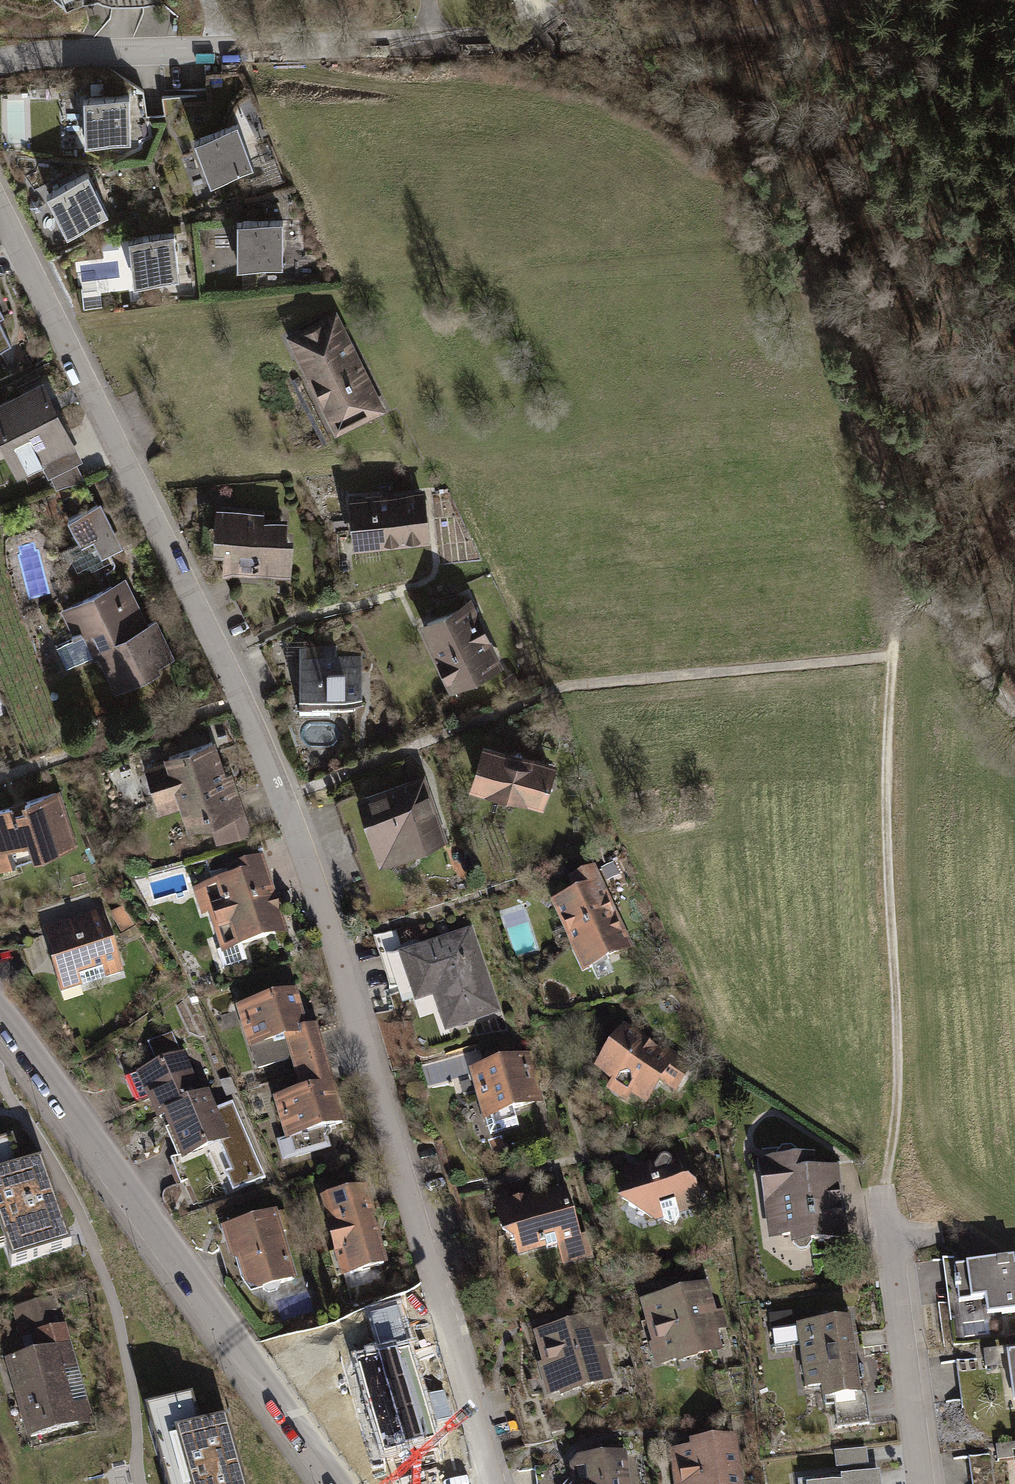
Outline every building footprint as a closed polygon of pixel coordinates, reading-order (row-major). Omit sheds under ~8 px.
[(130,99),(85,101),(87,146),(109,145),(131,145),(130,99)] [(239,128),(196,143),(211,186),(254,171),(239,128)] [(88,176),(48,196),(68,237),(108,217),(88,176)] [(286,222),(242,223),(242,268),(287,267),(286,222)] [(176,236),(132,239),(135,284),(179,281),(176,236)] [(13,350),(0,323),(5,321),(0,311),(0,356),(13,350)] [(287,342),(337,442),(388,417),(339,316),(287,342)] [(43,472),(77,456),(45,390),(0,413),(0,447),(19,485),(43,472)] [(83,468),(77,456),(43,472),(49,484),(53,482),(58,492),(84,482),(78,470),(83,468)] [(349,503),(354,557),(431,549),(426,495),(349,503)] [(101,559),(122,549),(101,507),(68,523),(82,551),(94,545),(101,559)] [(266,514),(219,512),(216,563),(225,564),(225,581),(238,582),(237,587),(263,589),(263,583),(294,585),(296,545),(288,545),(289,524),(266,523),(266,514)] [(101,663),(117,699),(163,678),(160,671),(177,663),(159,624),(148,629),(128,586),(64,616),(75,641),(58,649),(71,677),(101,663)] [(472,605),(420,628),(449,695),(502,672),(472,605)] [(302,695),(302,711),(330,711),(329,651),(301,652),(301,673),(293,673),(294,696),(302,695)] [(329,651),(330,711),(363,710),(363,661),(338,662),(338,651),(329,651)] [(521,682),(513,673),(504,683),(512,691),(521,682)] [(217,749),(145,771),(160,821),(181,815),(189,840),(214,832),(218,847),(252,837),(233,776),(226,778),(217,749)] [(557,769),(486,750),(474,796),(544,815),(557,769)] [(424,779),(358,802),(382,871),(448,847),(424,779)] [(0,816),(0,878),(80,851),(61,795),(0,816)] [(287,938),(262,862),(227,873),(230,883),(194,895),(203,923),(211,920),(222,954),(217,956),(223,975),(248,967),(243,953),(287,938)] [(554,912),(587,980),(635,957),(595,875),(572,886),(578,900),(554,912)] [(126,915),(114,922),(128,946),(141,939),(126,915)] [(103,917),(45,935),(65,998),(123,980),(103,917)] [(446,1036),(500,1017),(471,933),(399,957),(416,1008),(434,1001),(446,1036)] [(300,997),(236,1014),(248,1058),(254,1056),(257,1069),(286,1062),(283,1049),(287,1048),(293,1069),(327,1060),(318,1025),(308,1027),(300,997)] [(661,1053),(622,1029),(593,1075),(613,1088),(608,1096),(630,1110),(635,1102),(649,1110),(662,1090),(675,1098),(691,1072),(682,1066),(685,1062),(664,1049),(661,1053)] [(148,1108),(157,1125),(166,1121),(204,1103),(182,1057),(125,1084),(139,1112),(148,1108)] [(469,1079),(490,1142),(520,1132),(516,1118),(544,1109),(537,1087),(543,1085),(534,1058),(469,1079)] [(327,1060),(293,1069),(300,1098),(276,1105),(286,1145),(279,1147),(284,1168),(330,1156),(325,1135),(349,1128),(339,1089),(335,1090),(327,1060)] [(204,1103),(166,1121),(173,1136),(168,1138),(179,1162),(169,1167),(181,1192),(208,1179),(201,1163),(234,1148),(211,1100),(204,1103)] [(17,1263),(74,1242),(43,1158),(20,1166),(10,1137),(0,1141),(0,1241),(8,1239),(17,1263)] [(695,1186),(690,1188),(680,1159),(670,1163),(647,1153),(639,1173),(624,1178),(629,1194),(623,1210),(637,1216),(642,1231),(659,1225),(673,1232),(679,1219),(691,1215),(690,1210),(702,1206),(695,1186)] [(764,1175),(772,1247),(794,1244),(796,1257),(849,1251),(839,1173),(821,1175),(819,1161),(802,1163),(802,1159),(795,1154),(785,1155),(779,1161),(759,1164),(760,1175),(764,1175)] [(564,1192),(497,1214),(515,1267),(558,1253),(564,1270),(594,1260),(587,1239),(581,1241),(564,1192)] [(368,1194),(322,1206),(343,1285),(388,1273),(368,1194)] [(247,1297),(297,1282),(278,1218),(222,1234),(231,1266),(237,1264),(247,1297)] [(956,1271),(960,1307),(989,1304),(990,1322),(1014,1319),(1014,1265),(956,1271)] [(655,1373),(725,1356),(708,1286),(642,1302),(653,1347),(649,1348),(655,1373)] [(2,1355),(28,1444),(96,1423),(67,1328),(64,1329),(55,1298),(12,1311),(23,1349),(2,1355)] [(353,1364),(370,1428),(430,1412),(404,1317),(354,1330),(362,1361),(353,1364)] [(546,1402),(614,1386),(606,1352),(616,1350),(609,1320),(535,1337),(543,1370),(539,1372),(546,1402)] [(828,1410),(865,1405),(855,1327),(771,1337),(773,1356),(803,1352),(808,1396),(826,1394),(828,1410)] [(985,1359),(987,1375),(1012,1373),(1014,1402),(1014,1355),(985,1359)] [(221,1424),(194,1431),(185,1403),(142,1415),(161,1483),(238,1483),(221,1424)] [(738,1442),(693,1449),(694,1454),(670,1457),(674,1483),(743,1483),(738,1442)] [(866,1449),(835,1452),(836,1467),(868,1464),(866,1449)] [(998,1452),(1000,1469),(1014,1467),(1014,1450),(998,1452)] [(576,1463),(579,1483),(641,1483),(640,1482),(636,1482),(632,1455),(576,1463)] [(808,1483),(881,1483),(879,1469),(841,1474),(842,1480),(808,1483)]
